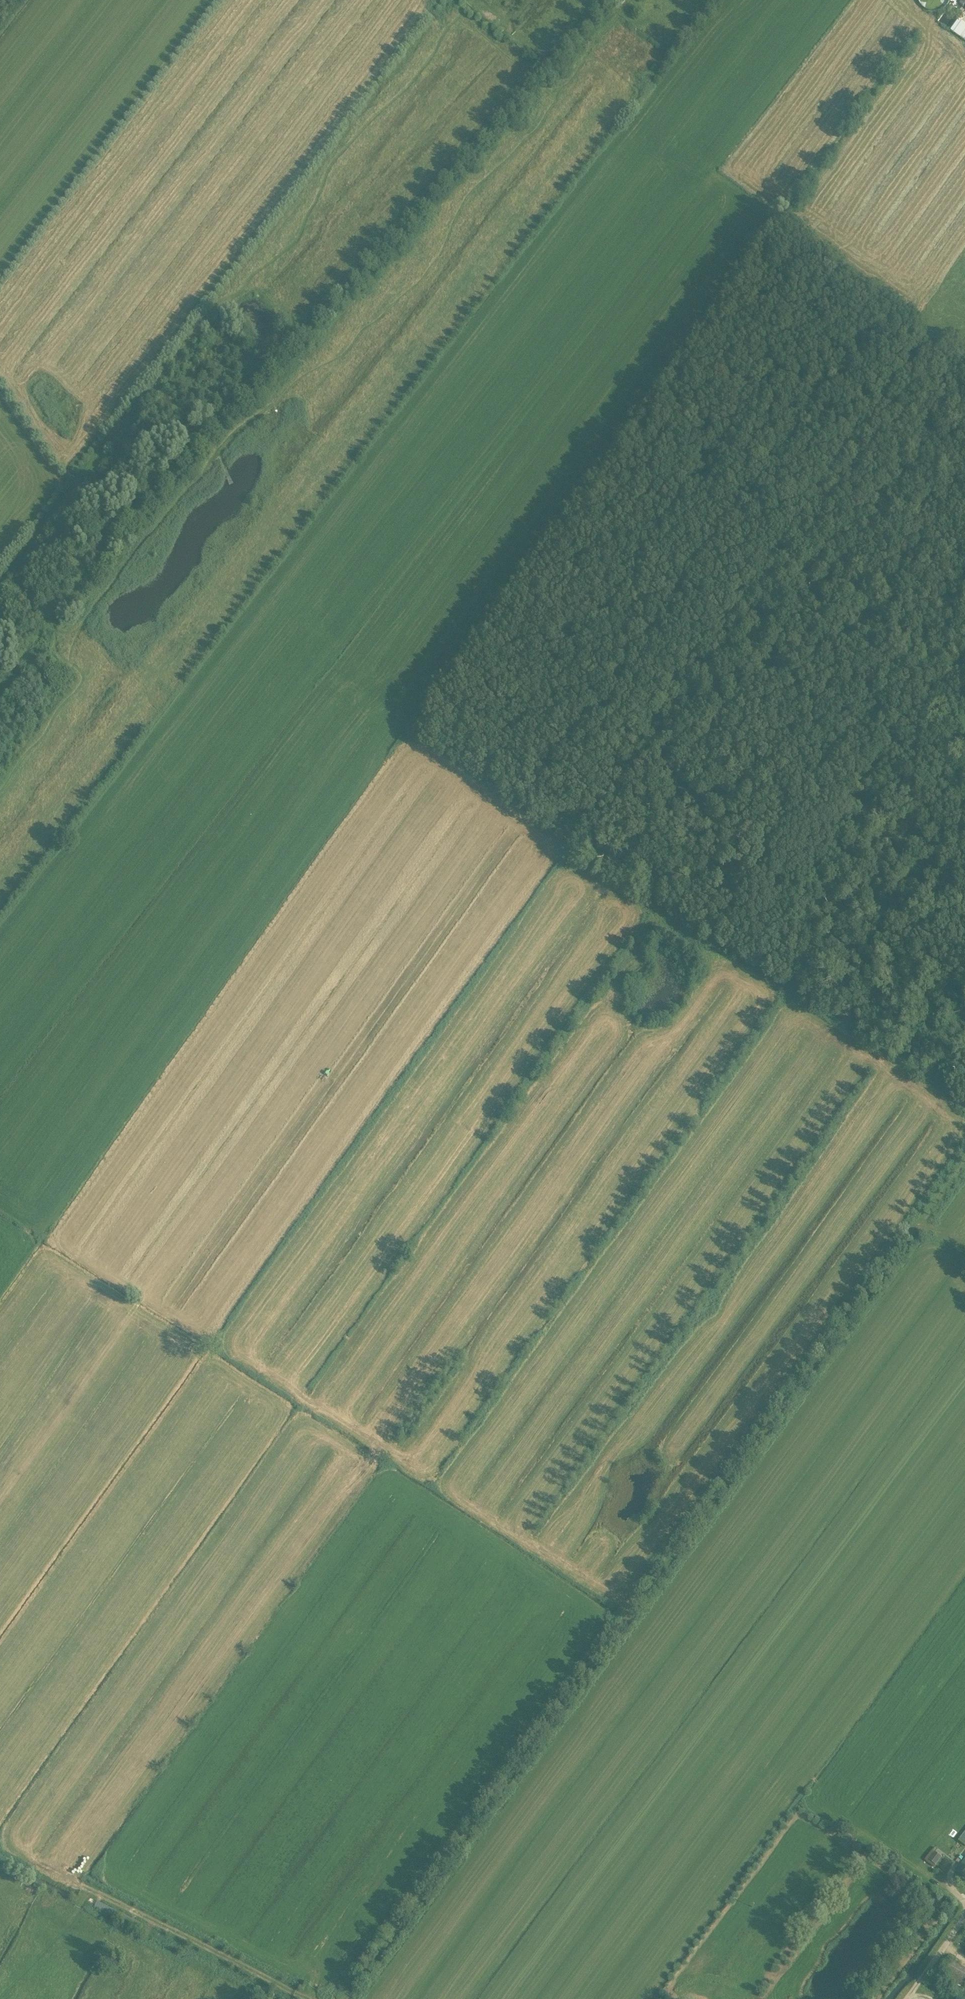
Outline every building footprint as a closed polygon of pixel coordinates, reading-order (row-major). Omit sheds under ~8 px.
[(935,1845),(927,1858),(936,1865),(945,1852),(935,1845)] [(956,1871),(964,1877),(964,1858),(956,1871)] [(944,1975),(942,1979),(963,1992),(964,1989),(964,1968),(953,1961),(949,1966),(944,1975)]
